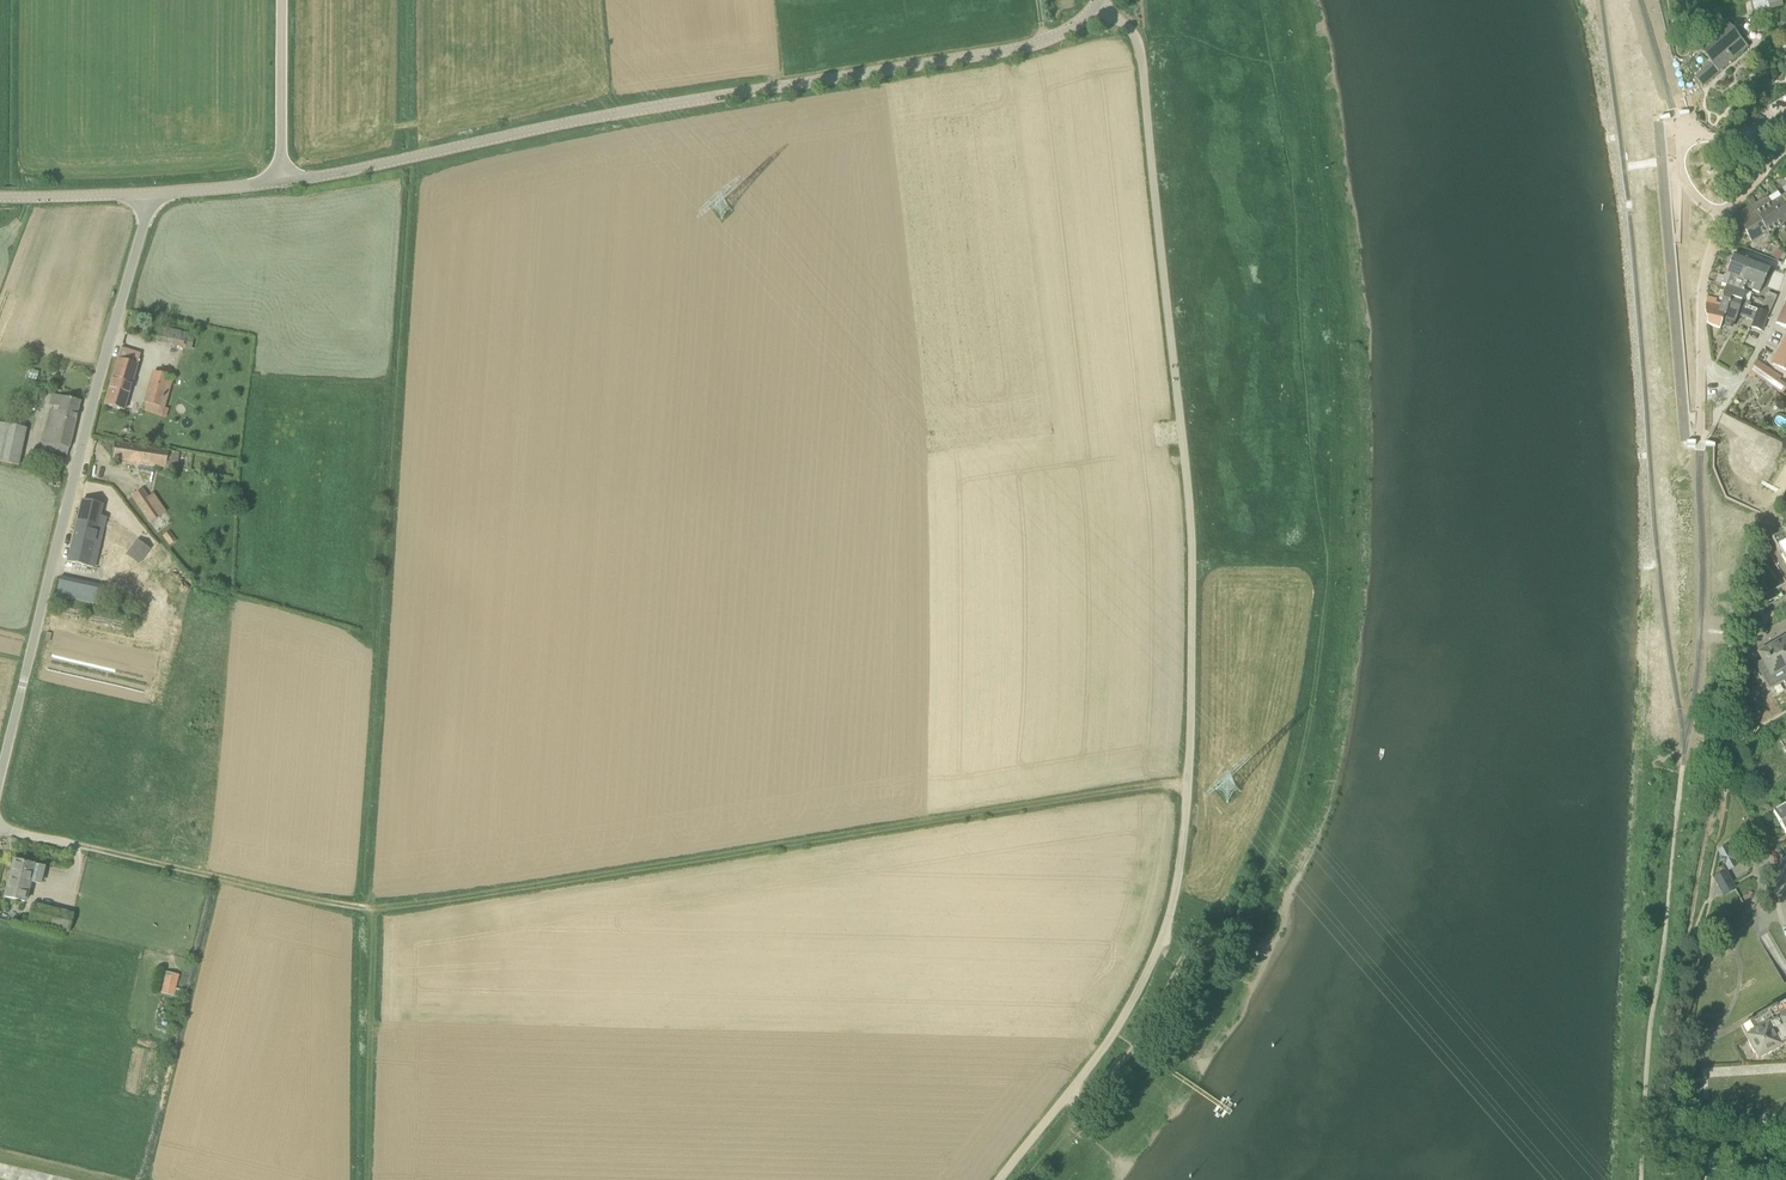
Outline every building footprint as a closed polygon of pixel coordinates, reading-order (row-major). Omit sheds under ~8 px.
[(1755,12),(1784,6),(1782,0),(1752,0),(1755,12)] [(1719,72),(1748,47),(1726,22),(1697,47),(1711,63),(1695,77),(1702,86),(1719,72)] [(1771,204),(1766,197),(1757,203),(1752,196),(1748,199),(1753,206),(1768,232),(1785,222),(1785,204),(1782,197),(1771,204)] [(1752,242),(1768,232),(1753,206),(1737,216),(1752,242)] [(1744,269),(1748,259),(1734,254),(1732,258),(1721,285),(1726,286),(1726,287),(1744,293),(1745,289),(1746,288),(1740,285),(1746,270),(1744,269)] [(1762,288),(1770,267),(1748,259),(1744,269),(1746,270),(1740,285),(1746,288),(1748,283),(1754,285),(1752,291),(1759,293),(1761,288),(1762,288)] [(1741,301),(1744,293),(1726,287),(1724,294),(1721,293),(1719,299),(1717,299),(1707,297),(1706,303),(1718,306),(1717,309),(1719,310),(1718,313),(1726,316),(1733,299),(1741,301)] [(1768,292),(1764,301),(1773,305),(1775,300),(1777,296),(1768,292)] [(1726,316),(1722,324),(1732,327),(1736,319),(1738,314),(1754,319),(1751,327),(1762,331),(1768,313),(1769,313),(1773,305),(1764,301),(1761,310),(1748,305),(1749,304),(1741,301),(1733,299),(1726,316)] [(1781,313),(1776,323),(1785,328),(1785,302),(1784,306),(1785,306),(1781,313)] [(1705,310),(1707,324),(1720,329),(1722,324),(1726,316),(1718,313),(1719,310),(1717,309),(1718,306),(1706,303),(1705,310)] [(172,345),(191,348),(193,335),(160,330),(159,337),(173,339),(172,345)] [(1772,364),(1785,371),(1785,339),(1772,364)] [(140,354),(133,352),(121,348),(104,405),(123,412),(140,354)] [(1779,377),(1756,361),(1749,371),(1772,387),(1779,377)] [(162,417),(173,378),(154,372),(142,411),(162,417)] [(67,456),(80,402),(61,397),(61,398),(51,395),(48,405),(58,408),(58,412),(50,410),(41,450),(67,456)] [(27,429),(5,424),(0,446),(0,462),(19,467),(27,429)] [(168,451),(113,443),(111,461),(165,468),(168,451)] [(160,516),(148,499),(141,489),(131,496),(150,523),(160,516)] [(110,523),(106,522),(109,508),(83,502),(71,550),(72,550),(69,562),(100,569),(102,558),(110,523)] [(1773,539),(1778,547),(1776,548),(1785,565),(1785,532),(1773,539)] [(149,547),(138,539),(134,544),(145,553),(149,547)] [(99,604),(104,586),(80,581),(76,599),(99,604)] [(1782,640),(1781,639),(1773,643),(1774,645),(1773,645),(1785,667),(1785,666),(1785,638),(1782,640)] [(1759,653),(1770,671),(1771,675),(1785,667),(1773,645),(1771,646),(1770,645),(1763,649),(1764,651),(1759,653)] [(1774,814),(1785,835),(1785,807),(1774,814)] [(1736,865),(1726,848),(1719,852),(1722,856),(1720,861),(1722,864),(1726,864),(1729,870),(1736,865)] [(35,865),(14,860),(5,897),(25,902),(35,865)] [(174,996),(180,974),(166,970),(160,992),(174,996)] [(1785,1001),(1779,1005),(1779,1006),(1767,1013),(1785,1045),(1785,1044),(1785,1003),(1785,1001)] [(1759,1060),(1785,1045),(1767,1013),(1755,1020),(1754,1019),(1748,1022),(1749,1024),(1741,1028),(1750,1044),(1749,1045),(1754,1055),(1756,1054),(1759,1060)]
